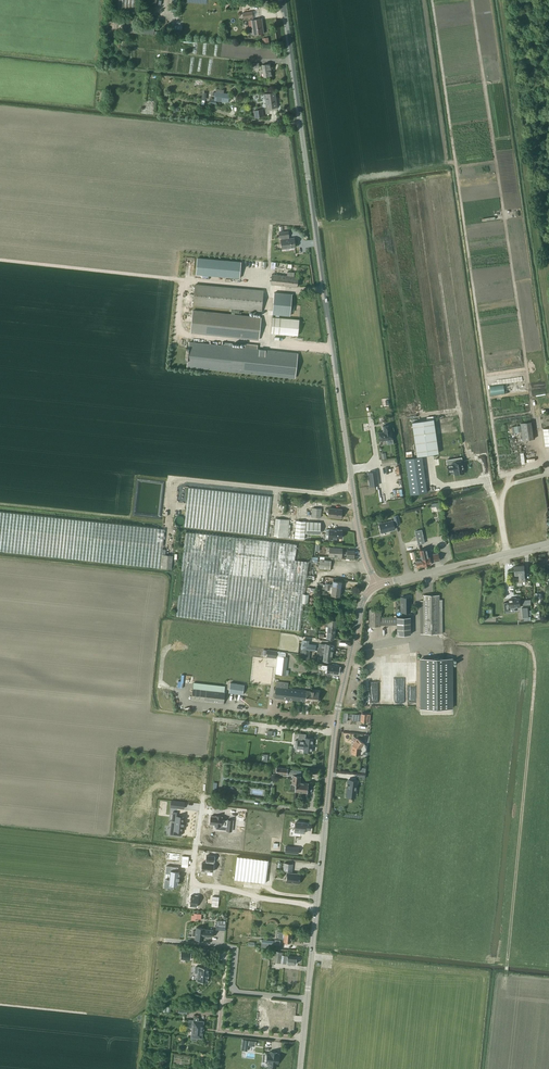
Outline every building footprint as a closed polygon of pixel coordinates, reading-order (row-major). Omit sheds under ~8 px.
[(138,14),(139,0),(117,0),(117,13),(138,14)] [(243,13),(243,19),(250,18),(253,35),(264,34),(261,19),(253,20),(252,11),(243,13)] [(262,65),(264,77),(272,76),(270,64),(262,65)] [(214,92),(213,95),(215,95),(214,100),(228,102),(229,94),(224,93),(215,92),(214,92)] [(264,94),(267,109),(277,108),(275,92),(264,94)] [(253,111),(254,118),(263,116),(262,109),(253,111)] [(288,231),(279,232),(279,237),(281,237),(281,239),(281,244),(284,244),(284,248),(286,248),(286,250),(289,249),(289,248),(295,247),(295,246),(295,245),(295,244),(294,243),(294,238),(288,238),(288,236),(289,236),(288,231)] [(241,261),(197,257),(195,275),(240,279),(241,261)] [(294,276),(294,272),(287,272),(287,276),(272,274),(271,284),(297,287),(298,277),(294,276)] [(263,291),(224,287),(195,284),(193,304),(261,310),(263,291)] [(272,314),(290,315),(291,294),(274,292),(272,314)] [(261,317),(193,310),(190,332),(258,339),(261,317)] [(270,333),(298,335),(299,319),(272,317),(270,333)] [(248,344),(247,348),(244,348),(189,342),(189,348),(186,347),(184,360),(187,361),(187,366),(295,378),(297,353),(257,349),(257,345),(248,344)] [(433,419),(412,422),(417,456),(438,453),(433,419)] [(521,423),(523,440),(534,439),(531,422),(521,423)] [(383,432),(379,432),(380,440),(385,440),(392,439),(391,431),(390,431),(389,425),(382,426),(383,432)] [(448,442),(440,443),(441,454),(445,453),(444,452),(446,452),(447,454),(460,452),(459,444),(446,446),(448,445),(448,442)] [(410,494),(427,492),(422,456),(405,459),(410,494)] [(461,457),(446,460),(448,471),(454,470),(455,474),(464,473),(461,457)] [(380,460),(381,467),(398,465),(397,458),(380,460)] [(376,471),(368,472),(370,486),(378,485),(376,471)] [(184,527),(267,535),(271,496),(188,488),(184,527)] [(311,517),(320,517),(321,508),(312,508),(311,517)] [(329,508),(328,517),(341,518),(342,509),(329,508)] [(160,568),(162,554),(162,552),(164,529),(0,512),(0,551),(160,568)] [(274,536),(287,537),(289,519),(275,518),(274,536)] [(294,538),(304,539),(306,521),(296,520),(294,538)] [(392,521),(379,524),(381,533),(394,529),(393,525),(396,525),(395,520),(392,521)] [(306,522),(306,533),(317,533),(320,533),(320,526),(320,522),(306,522)] [(326,538),(328,539),(337,540),(337,537),(342,537),(342,529),(329,529),(326,529),(326,538)] [(421,530),(415,531),(417,541),(423,539),(421,530)] [(176,616),(300,631),(304,603),(301,603),(302,593),(305,594),(308,561),(295,560),(297,544),(186,532),(176,616)] [(329,556),(341,557),(342,548),(330,547),(329,556)] [(421,557),(423,566),(430,565),(430,564),(431,564),(430,557),(428,557),(427,554),(427,553),(426,548),(425,548),(419,550),(421,557)] [(162,554),(160,568),(171,569),(172,555),(164,555),(162,554)] [(319,568),(330,569),(330,560),(320,559),(319,568)] [(536,578),(537,585),(540,585),(540,581),(548,581),(548,583),(548,574),(548,575),(548,576),(541,576),(542,578),(536,578)] [(325,584),(325,587),(340,589),(341,582),(333,581),(332,587),(330,586),(330,584),(325,584)] [(340,589),(325,587),(325,589),(325,590),(329,590),(329,589),(332,589),(331,595),(339,596),(340,589)] [(423,601),(420,601),(421,634),(442,634),(442,600),(439,600),(439,599),(439,595),(423,595),(423,601)] [(401,597),(401,612),(410,611),(410,597),(401,597)] [(504,602),(504,611),(505,611),(510,610),(510,607),(520,606),(520,598),(516,598),(516,597),(516,598),(509,599),(509,603),(504,603),(504,602)] [(380,609),(369,609),(369,626),(380,626),(380,625),(397,624),(397,635),(410,634),(410,617),(380,617),(380,609)] [(303,639),(302,648),(314,650),(315,646),(306,645),(307,640),(303,639)] [(318,647),(317,651),(332,653),(333,645),(325,644),(324,648),(318,647)] [(302,649),(301,660),(309,661),(310,650),(302,649)] [(332,653),(317,651),(317,655),(323,656),(323,660),(331,661),(332,653)] [(276,673),(276,674),(285,675),(288,675),(289,671),(285,670),(287,657),(284,657),(280,657),(280,659),(277,659),(276,673)] [(447,658),(420,658),(421,681),(421,708),(452,708),(452,658),(447,658)] [(326,669),(326,672),(339,673),(339,667),(322,665),(321,669),(326,669)] [(274,698),(317,703),(317,702),(318,701),(319,699),(318,698),(318,692),(287,688),(288,683),(278,682),(278,679),(276,679),(275,681),(276,681),(274,698)] [(224,692),(225,686),(224,686),(193,683),(193,689),(192,689),(191,699),(223,703),(224,692)] [(228,693),(242,695),(244,685),(230,683),(228,693)] [(352,713),(352,720),(361,721),(360,722),(366,722),(369,722),(370,714),(367,714),(367,713),(362,713),(361,713),(361,714),(352,713)] [(306,734),(299,733),(298,740),(297,740),(295,740),(294,748),(304,749),(303,751),(311,752),(313,738),(305,738),(306,734)] [(351,753),(351,754),(360,754),(360,752),(366,753),(366,745),(364,744),(364,743),(357,738),(352,745),(351,753)] [(274,767),(274,772),(276,772),(276,773),(287,774),(293,775),(292,784),(291,784),(290,788),(291,789),(295,789),(295,791),(307,792),(308,785),(308,783),(300,782),(300,775),(296,775),(296,770),(288,769),(288,768),(276,767),(274,767)] [(348,780),(346,794),(356,795),(357,781),(348,780)] [(172,812),(171,826),(175,826),(174,834),(181,835),(181,831),(182,831),(183,831),(183,825),(184,825),(183,825),(183,823),(184,823),(184,817),(176,816),(177,812),(172,812)] [(211,816),(210,824),(215,824),(215,825),(227,826),(226,830),(232,831),(233,820),(227,819),(227,820),(222,819),(222,817),(221,817),(221,816),(216,815),(216,816),(211,816)] [(296,821),(295,832),(304,833),(305,829),(310,829),(310,827),(311,826),(311,824),(310,824),(311,823),(296,821)] [(202,862),(201,870),(213,871),(214,863),(213,863),(213,862),(214,862),(214,856),(206,855),(206,861),(207,861),(206,863),(206,862),(202,862)] [(268,860),(237,857),(234,880),(265,883),(268,860)] [(283,870),(292,871),(293,864),(284,863),(283,870)] [(165,879),(164,887),(173,888),(174,884),(178,885),(178,879),(179,879),(179,877),(179,871),(178,871),(178,867),(166,865),(165,873),(170,873),(169,879),(165,879)] [(287,872),(286,881),(299,883),(300,874),(287,872)] [(204,940),(204,936),(212,937),(213,930),(205,929),(205,928),(196,927),(196,931),(193,930),(192,935),(195,935),(195,939),(204,940)] [(280,932),(279,937),(284,938),(283,940),(291,941),(292,933),(280,932)] [(274,962),(295,964),(296,957),(281,955),(282,952),(271,950),(270,959),(274,959),(274,962)] [(198,973),(197,981),(208,982),(209,967),(195,966),(195,973),(198,973)] [(256,998),(255,1004),(265,1005),(265,1004),(274,1004),(274,1009),(273,1009),(273,1012),(270,1012),(269,1017),(273,1017),(272,1022),(274,1022),(274,1024),(278,1024),(279,1023),(280,1023),(281,1014),(283,1014),(283,1010),(278,1009),(279,1005),(280,1005),(280,1000),(256,998)] [(193,1020),(189,1020),(188,1027),(192,1027),(191,1036),(191,1037),(192,1037),(192,1040),(196,1040),(196,1037),(201,1038),(202,1038),(203,1022),(204,1021),(198,1021),(198,1018),(194,1017),(194,1020),(193,1020)] [(267,1053),(266,1062),(269,1062),(268,1067),(276,1068),(276,1063),(278,1063),(279,1054),(277,1054),(277,1052),(270,1052),(270,1053),(267,1053)]
